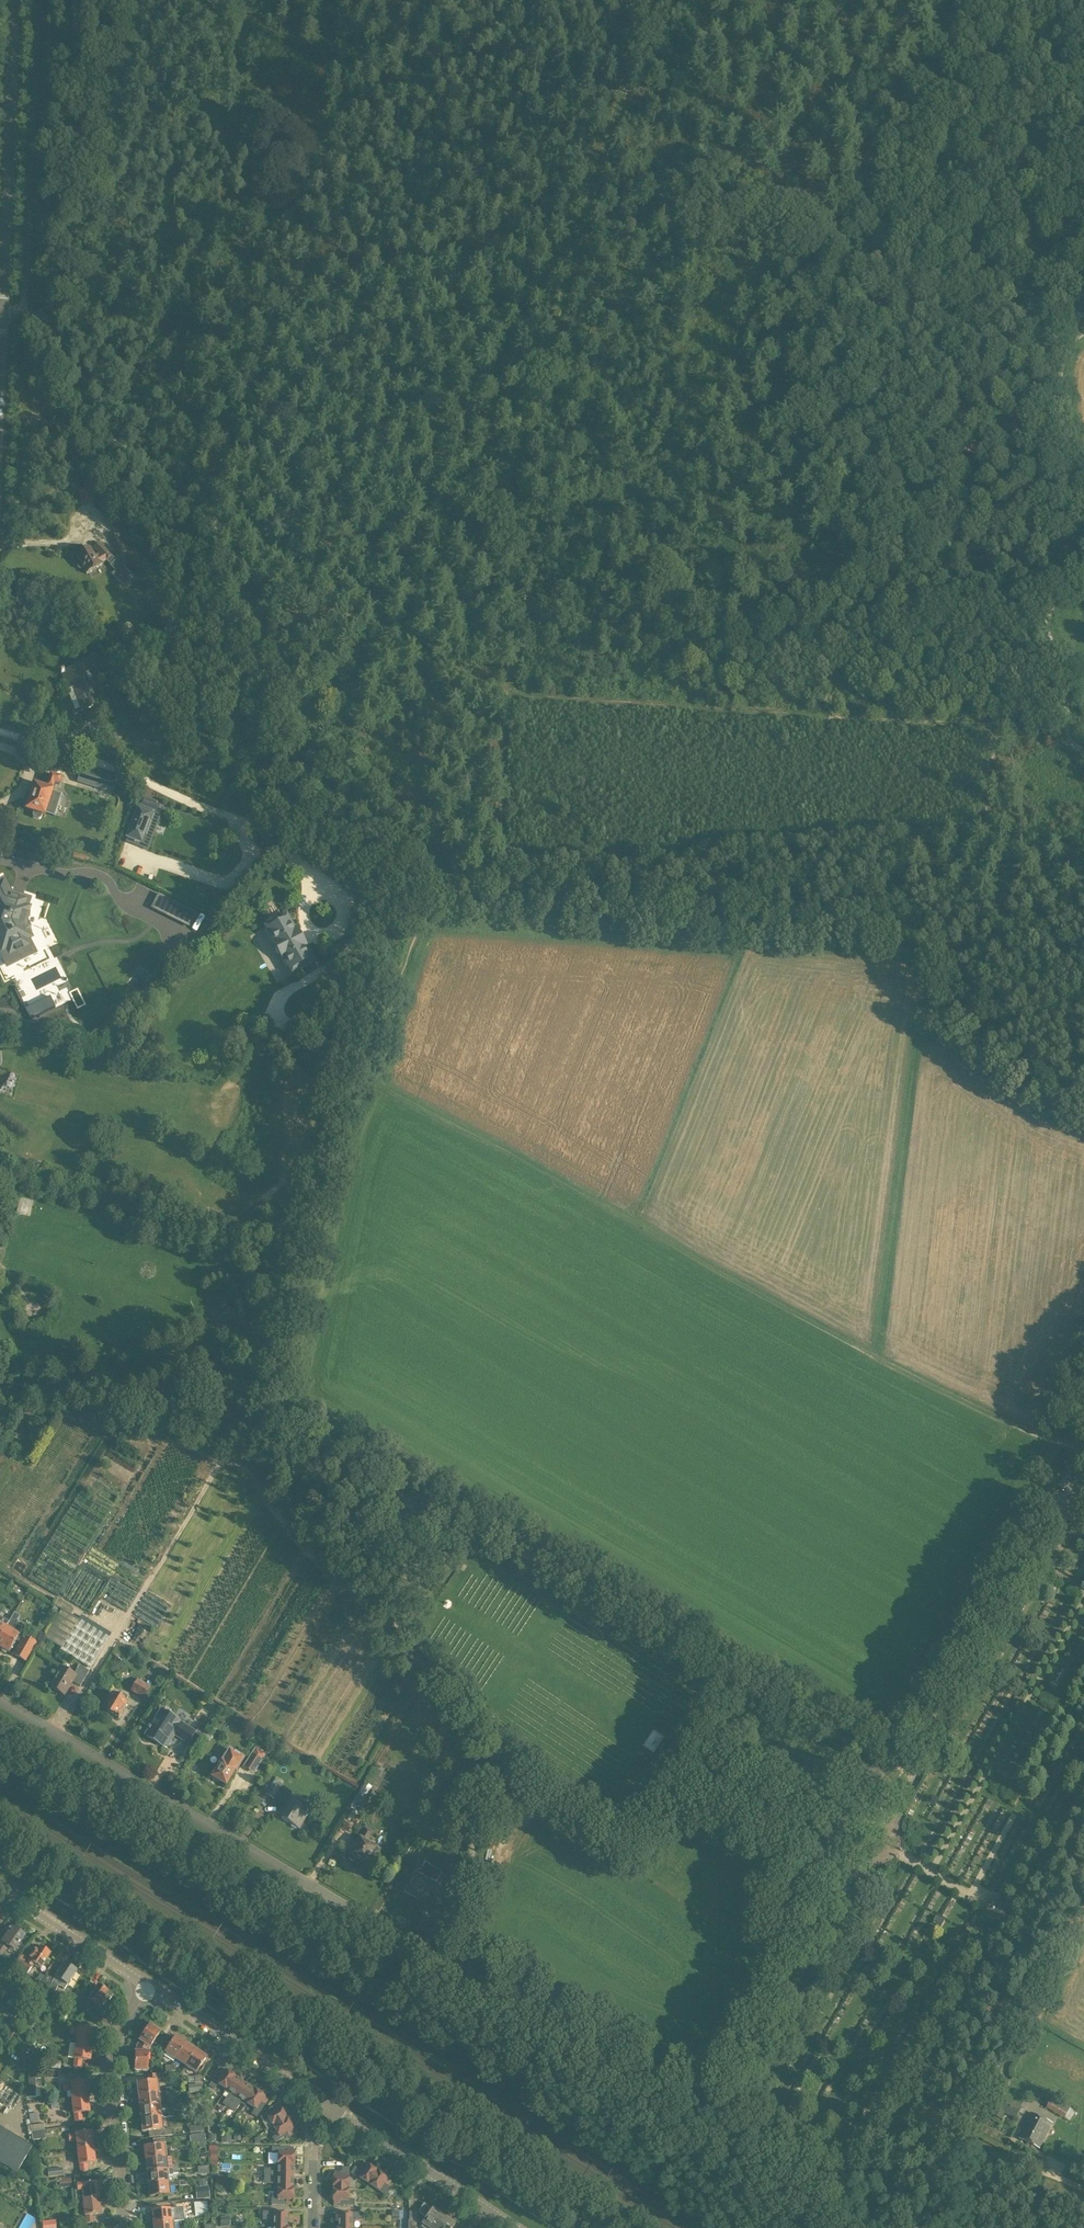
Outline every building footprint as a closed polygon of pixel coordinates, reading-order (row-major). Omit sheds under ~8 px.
[(85,489),(85,502),(94,501),(93,489),(85,489)] [(130,549),(122,532),(109,537),(117,555),(130,549)] [(106,561),(117,571),(113,574),(122,584),(132,575),(123,566),(126,564),(120,557),(115,561),(99,543),(93,548),(99,554),(94,557),(90,549),(90,548),(74,557),(75,557),(76,556),(79,562),(76,565),(79,569),(83,568),(86,574),(100,567),(99,566),(103,564),(102,562),(106,561)] [(60,672),(61,674),(61,675),(76,713),(97,705),(85,673),(94,666),(103,676),(110,670),(107,666),(109,665),(105,660),(103,662),(95,653),(82,664),(60,672)] [(105,755),(109,744),(102,742),(99,753),(105,755)] [(122,747),(114,743),(108,756),(117,760),(122,747)] [(77,782),(112,793),(116,780),(81,769),(77,782)] [(59,785),(61,778),(50,775),(46,788),(34,784),(26,810),(33,812),(32,816),(34,818),(38,820),(41,818),(42,815),(44,815),(45,813),(54,816),(61,794),(52,791),(54,783),(59,785)] [(139,805),(160,812),(163,804),(142,797),(139,805)] [(127,837),(141,842),(152,813),(137,808),(127,837)] [(8,956),(30,945),(27,939),(31,937),(27,929),(30,922),(26,916),(29,907),(24,905),(26,899),(10,894),(3,881),(0,883),(0,950),(1,952),(6,950),(8,956)] [(166,915),(190,927),(197,914),(173,902),(166,915)] [(277,953),(279,954),(291,975),(314,961),(310,955),(312,954),(292,920),(291,921),(287,914),(264,927),(276,948),(275,950),(277,953)] [(39,1017),(33,1006),(25,1010),(30,1021),(39,1017)] [(412,1522),(423,1528),(432,1513),(421,1507),(412,1522)] [(38,1613),(44,1616),(48,1610),(42,1606),(38,1613)] [(54,1606),(51,1612),(55,1615),(59,1609),(54,1606)] [(61,1609),(47,1637),(63,1645),(61,1650),(92,1667),(110,1633),(92,1623),(91,1625),(61,1609)] [(0,1637),(0,1647),(1,1648),(1,1650),(5,1652),(7,1652),(8,1652),(15,1640),(18,1636),(19,1636),(11,1631),(12,1629),(19,1615),(14,1613),(11,1618),(7,1626),(0,1637)] [(20,1643),(13,1655),(25,1662),(36,1643),(24,1636),(22,1639),(18,1636),(15,1640),(20,1643)] [(61,1667),(49,1687),(64,1696),(72,1681),(80,1686),(89,1671),(79,1665),(73,1674),(61,1667)] [(160,1671),(158,1675),(164,1679),(166,1674),(160,1671)] [(137,1680),(130,1692),(143,1699),(150,1688),(137,1680)] [(112,1692),(102,1709),(104,1710),(103,1711),(109,1715),(110,1713),(117,1718),(127,1701),(125,1700),(128,1696),(122,1693),(120,1697),(112,1692)] [(1038,1708),(1016,1755),(1027,1760),(1048,1716),(1050,1717),(1051,1714),(1038,1708)] [(161,1710),(145,1735),(163,1746),(165,1744),(168,1745),(171,1740),(169,1738),(173,1730),(183,1736),(181,1738),(188,1742),(189,1741),(196,1746),(202,1736),(201,1735),(206,1727),(200,1724),(195,1732),(188,1727),(188,1728),(178,1722),(179,1721),(173,1718),(174,1716),(165,1710),(164,1712),(161,1710)] [(681,1732),(690,1737),(695,1729),(686,1724),(681,1732)] [(644,1744),(655,1751),(665,1734),(654,1728),(644,1744)] [(261,1730),(256,1738),(264,1743),(269,1734),(261,1730)] [(286,1744),(282,1750),(290,1755),(294,1749),(286,1744)] [(256,1748),(245,1765),(255,1771),(265,1753),(256,1748)] [(226,1785),(235,1770),(236,1770),(244,1758),(229,1749),(227,1754),(225,1752),(219,1760),(221,1761),(212,1777),(213,1778),(212,1779),(218,1783),(219,1781),(226,1785)] [(652,1776),(660,1782),(666,1774),(657,1768),(652,1776)] [(275,1779),(265,1794),(273,1799),(282,1783),(275,1779)] [(351,1805),(361,1811),(368,1800),(358,1793),(351,1805)] [(291,1801),(281,1818),(291,1824),(292,1826),(294,1828),(296,1827),(297,1828),(310,1806),(296,1798),(294,1802),(291,1801)] [(368,1825),(348,1858),(364,1868),(368,1860),(372,1863),(373,1861),(377,1863),(380,1857),(377,1855),(379,1850),(366,1842),(374,1828),(368,1825)] [(444,1862),(450,1866),(455,1858),(449,1855),(444,1862)] [(418,1869),(404,1892),(418,1900),(431,1879),(436,1882),(442,1872),(431,1866),(432,1865),(424,1860),(422,1865),(423,1865),(420,1870),(418,1869)] [(1001,1908),(1003,1905),(995,1901),(992,1901),(986,1913),(986,1916),(994,1920),(996,1918),(1006,1924),(1008,1921),(1012,1923),(1015,1918),(1011,1916),(1012,1915),(1001,1908)] [(933,1923),(941,1927),(945,1920),(937,1916),(933,1923)] [(1,1956),(8,1946),(14,1950),(24,1936),(14,1929),(11,1934),(9,1933),(3,1942),(0,1940),(0,1955),(1,1956)] [(25,1961),(26,1959),(21,1955),(14,1965),(28,1975),(35,1964),(41,1968),(50,1953),(49,1952),(50,1951),(43,1946),(42,1948),(40,1946),(37,1951),(35,1950),(27,1962),(25,1961)] [(41,1983),(55,1992),(60,1985),(65,1988),(77,1971),(75,1969),(75,1968),(70,1965),(70,1966),(64,1963),(56,1975),(49,1971),(41,1983)] [(74,2005),(85,2012),(91,2003),(100,2009),(106,2000),(108,2002),(113,1995),(98,1985),(88,2000),(81,1995),(74,2005)] [(30,2021),(24,2030),(31,2034),(37,2026),(30,2021)] [(139,2040),(140,2041),(150,2048),(161,2032),(149,2025),(143,2034),(141,2033),(139,2037),(140,2038),(139,2040)] [(77,2035),(76,2043),(92,2045),(93,2030),(78,2028),(70,2027),(70,2034),(77,2035)] [(14,2028),(7,2037),(4,2041),(11,2046),(20,2032),(14,2028)] [(170,2044),(165,2052),(175,2059),(186,2044),(181,2041),(182,2039),(178,2037),(177,2038),(175,2037),(173,2041),(168,2038),(166,2041),(170,2044)] [(150,2048),(140,2041),(136,2046),(136,2052),(135,2052),(135,2054),(133,2055),(133,2059),(135,2060),(135,2070),(147,2071),(149,2049),(150,2048)] [(92,2045),(76,2043),(74,2059),(75,2059),(74,2066),(80,2067),(81,2060),(90,2061),(92,2045)] [(175,2059),(186,2066),(196,2051),(191,2048),(192,2046),(188,2043),(187,2045),(186,2044),(175,2059)] [(196,2051),(186,2066),(196,2073),(206,2057),(201,2054),(202,2052),(198,2050),(197,2051),(196,2051)] [(49,2067),(60,2068),(61,2061),(50,2060),(49,2067)] [(216,2076),(210,2086),(214,2088),(217,2083),(227,2090),(235,2078),(236,2077),(225,2070),(225,2071),(221,2069),(217,2074),(216,2076)] [(36,2088),(36,2084),(35,2078),(41,2078),(44,2078),(43,2071),(29,2071),(29,2079),(29,2081),(30,2097),(36,2097),(36,2088)] [(138,2085),(136,2085),(137,2090),(138,2090),(139,2095),(158,2093),(156,2081),(165,2080),(164,2074),(148,2075),(148,2082),(137,2083),(138,2085)] [(226,2097),(222,2103),(228,2107),(244,2084),(235,2078),(227,2090),(223,2095),(226,2097)] [(71,2090),(72,2098),(87,2097),(86,2081),(70,2083),(63,2084),(64,2091),(71,2090)] [(20,2082),(17,2087),(22,2091),(25,2085),(20,2082)] [(244,2084),(228,2107),(234,2111),(240,2102),(244,2104),(245,2102),(253,2090),(244,2084)] [(253,2090),(245,2102),(256,2109),(253,2114),(256,2117),(264,2105),(268,2100),(264,2097),(264,2096),(254,2089),(253,2090)] [(139,2102),(138,2102),(139,2108),(159,2106),(158,2093),(139,2095),(139,2102)] [(1021,2106),(998,2094),(991,2106),(1015,2118),(1021,2106)] [(1054,2096),(1049,2108),(1069,2118),(1075,2105),(1054,2096)] [(87,2097),(72,2098),(74,2114),(75,2121),(82,2121),(81,2113),(89,2112),(87,2097)] [(268,2118),(273,2126),(286,2118),(280,2108),(279,2109),(277,2105),(269,2109),(270,2110),(261,2116),(263,2121),(268,2118)] [(159,2106),(139,2108),(139,2114),(141,2113),(141,2120),(160,2118),(159,2106)] [(37,2113),(29,2114),(30,2122),(38,2121),(37,2113)] [(1019,2138),(1039,2148),(1053,2123),(1032,2113),(1019,2138)] [(142,2125),(140,2125),(141,2131),(143,2130),(143,2132),(148,2131),(148,2137),(172,2135),(171,2128),(161,2129),(160,2118),(141,2120),(142,2125)] [(286,2118),(273,2126),(277,2134),(272,2137),(275,2142),(285,2136),(286,2138),(294,2133),(292,2129),(286,2118)] [(189,2125),(189,2133),(204,2131),(203,2124),(189,2125)] [(16,2173),(32,2147),(0,2127),(0,2163),(16,2173)] [(44,2130),(31,2131),(32,2140),(45,2139),(44,2130)] [(76,2141),(77,2149),(93,2147),(91,2132),(76,2133),(76,2134),(68,2135),(69,2142),(76,2141)] [(233,2132),(232,2140),(241,2141),(242,2133),(233,2132)] [(202,2143),(203,2149),(209,2148),(207,2134),(194,2136),(195,2144),(202,2143)] [(144,2147),(146,2159),(164,2157),(164,2156),(167,2156),(165,2137),(153,2138),(154,2146),(144,2147)] [(93,2147),(77,2149),(79,2165),(80,2165),(81,2172),(87,2171),(86,2164),(95,2163),(93,2147)] [(279,2153),(278,2165),(293,2165),(294,2153),(293,2153),(293,2148),(284,2148),(284,2150),(279,2150),(279,2148),(272,2148),(272,2153),(279,2153)] [(146,2161),(145,2162),(145,2166),(146,2166),(147,2172),(166,2170),(178,2169),(177,2164),(165,2165),(164,2157),(146,2159),(146,2161)] [(351,2173),(368,2184),(377,2171),(367,2164),(366,2165),(363,2163),(358,2170),(355,2168),(351,2173)] [(265,2169),(265,2176),(292,2176),(292,2165),(293,2165),(278,2165),(276,2165),(276,2169),(265,2169)] [(47,2169),(48,2176),(62,2175),(62,2167),(47,2169)] [(333,2176),(332,2188),(348,2189),(348,2168),(342,2168),(342,2172),(340,2172),(334,2172),(334,2176),(333,2176)] [(148,2177),(146,2178),(147,2182),(148,2183),(148,2184),(167,2182),(166,2174),(178,2173),(178,2169),(166,2170),(147,2172),(148,2177)] [(377,2171),(368,2184),(385,2195),(389,2190),(385,2188),(390,2181),(386,2178),(387,2178),(377,2171)] [(224,2185),(224,2176),(216,2176),(216,2185),(224,2185)] [(265,2176),(265,2183),(276,2183),(276,2187),(278,2187),(292,2187),(292,2176),(265,2176)] [(198,2179),(198,2187),(206,2186),(205,2178),(198,2179)] [(75,2201),(82,2200),(99,2198),(97,2182),(82,2184),(82,2180),(73,2181),(75,2201)] [(167,2182),(148,2184),(150,2197),(168,2195),(167,2187),(187,2185),(186,2180),(167,2182)] [(206,2186),(198,2187),(195,2187),(196,2199),(209,2198),(208,2186),(206,2186)] [(293,2187),(292,2187),(278,2187),(277,2199),(272,2199),(272,2204),(278,2204),(278,2202),(283,2202),(283,2204),(286,2204),(292,2204),(292,2200),(293,2200),(293,2187)] [(348,2189),(332,2188),(332,2200),(333,2200),(333,2205),(342,2205),(342,2203),(347,2203),(347,2205),(354,2205),(354,2200),(348,2200),(348,2189)] [(99,2198),(82,2200),(83,2216),(84,2216),(85,2223),(91,2222),(92,2215),(100,2214),(99,2198)] [(194,2202),(195,2216),(208,2214),(207,2201),(194,2202)] [(443,2216),(431,2209),(423,2204),(418,2212),(425,2217),(421,2224),(423,2225),(422,2227),(423,2227),(435,2227),(443,2216)] [(153,2224),(171,2222),(173,2222),(172,2209),(152,2211),(153,2224)] [(263,2212),(263,2220),(271,2220),(271,2227),(286,2227),(286,2226),(288,2226),(286,2226),(286,2213),(263,2212)] [(339,2213),(339,2226),(353,2226),(353,2220),(362,2220),(362,2214),(339,2213)] [(229,2216),(220,2217),(221,2226),(230,2225),(229,2216)] [(435,2227),(452,2227),(455,2224),(443,2216),(435,2227)] [(42,2221),(42,2227),(56,2227),(55,2220),(42,2221)]
